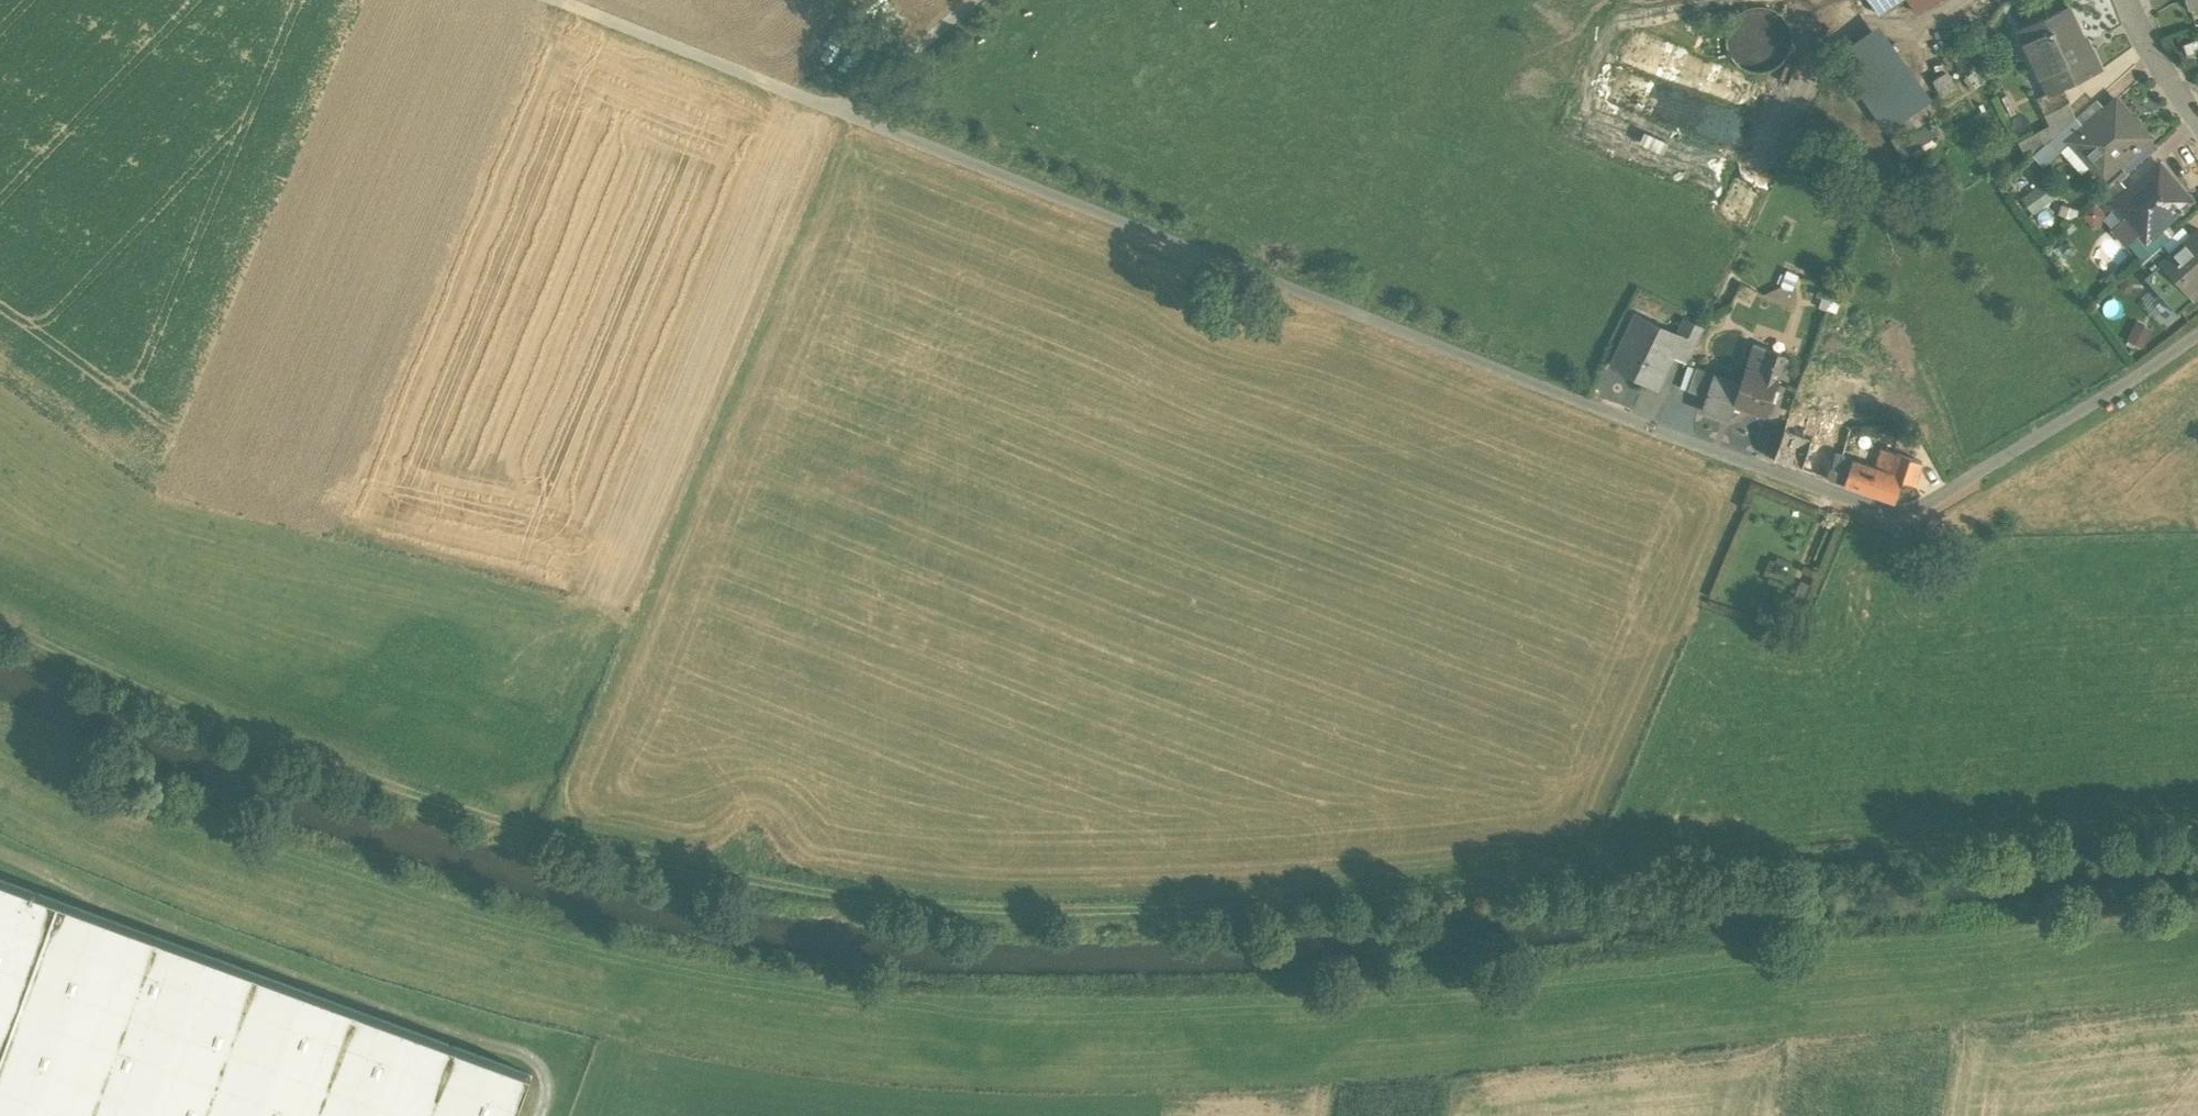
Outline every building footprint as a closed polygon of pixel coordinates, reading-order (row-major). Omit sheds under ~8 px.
[(1880,13),(1900,0),(1871,0),(1880,13)] [(1790,51),(1793,39),(1790,26),(1783,16),(1772,9),(1760,6),(1747,9),(1737,16),(1730,27),(1727,39),(1730,52),(1737,62),(1748,69),(1760,72),(1773,69),(1783,62),(1790,51)] [(2069,6),(2028,25),(2042,55),(2035,58),(2050,91),(2051,93),(2065,86),(2102,68),(2093,50),(2090,51),(2069,6)] [(1923,104),(1872,31),(1838,55),(1890,127),(1923,104)] [(2188,56),(2197,52),(2197,39),(2183,45),(2188,56)] [(2072,101),(2065,86),(2051,93),(2050,91),(2038,97),(2052,125),(2057,135),(2077,117),(2071,102),(2072,101),(2071,101),(2072,101)] [(2086,126),(2072,140),(2072,141),(2099,170),(2114,157),(2120,163),(2151,136),(2118,98),(2086,126)] [(1923,104),(1890,127),(1896,136),(1903,131),(1908,137),(1935,119),(1924,103),(1923,104)] [(2047,144),(2035,155),(2045,165),(2072,141),(2072,140),(2086,126),(2077,117),(2057,135),(2047,144)] [(2052,125),(2040,131),(2047,144),(2057,135),(2052,125)] [(2130,189),(2115,203),(2115,204),(2147,240),(2194,199),(2161,162),(2130,189)] [(2121,180),(2096,202),(2106,212),(2115,204),(2115,203),(2130,189),(2121,180)] [(2037,209),(2046,197),(2035,188),(2025,200),(2037,209)] [(2163,262),(2195,298),(2197,295),(2197,231),(2173,253),(2163,262)] [(2164,243),(2143,262),(2151,272),(2152,273),(2163,262),(2173,253),(2164,243)] [(2195,298),(2163,262),(2152,273),(2151,272),(2146,276),(2178,312),(2195,298)] [(1781,284),(1791,288),(1797,274),(1787,270),(1781,284)] [(1653,327),(1635,318),(1613,363),(1656,384),(1672,351),(1680,336),(1678,335),(1655,324),(1653,327)] [(1685,319),(1678,335),(1680,336),(1672,351),(1688,359),(1703,328),(1685,319)] [(1770,350),(1754,344),(1746,368),(1762,373),(1770,350)] [(1770,350),(1762,373),(1777,378),(1785,354),(1770,349),(1770,350)] [(1680,387),(1691,390),(1698,369),(1687,365),(1680,387)] [(1740,382),(1713,373),(1701,408),(1730,418),(1735,403),(1766,414),(1778,379),(1777,378),(1762,373),(1746,368),(1745,368),(1740,382)] [(1598,392),(1630,407),(1641,383),(1609,369),(1598,392)] [(1809,417),(1790,410),(1773,459),(1801,468),(1812,437),(1803,434),(1809,417)] [(1822,419),(1809,417),(1803,434),(1812,437),(1816,438),(1822,419)] [(1816,438),(1812,437),(1801,468),(1830,478),(1835,458),(1841,459),(1842,457),(1851,426),(1832,421),(1822,419),(1816,438)] [(1889,431),(1867,426),(1865,437),(1887,442),(1889,431)] [(1875,469),(1851,460),(1844,483),(1895,500),(1902,481),(1904,481),(1904,480),(1914,484),(1922,460),(1882,447),(1875,469)] [(1841,459),(1835,458),(1830,478),(1844,483),(1851,460),(1842,457),(1841,459)] [(533,1069),(0,875),(0,1115),(516,1115),(533,1069)]
